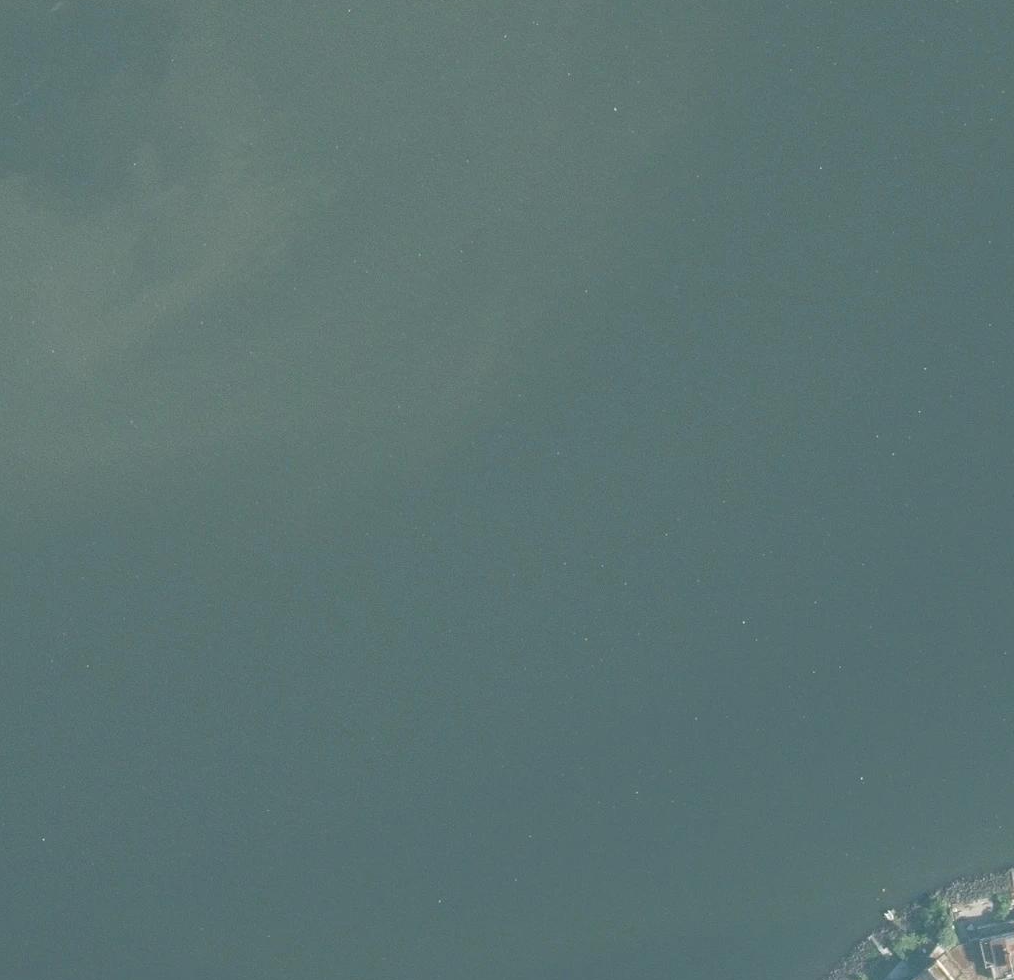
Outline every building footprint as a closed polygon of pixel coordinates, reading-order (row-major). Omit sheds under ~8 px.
[(978,976),(980,979),(1013,979),(1013,941),(990,946),(990,947),(979,949),(984,975),(978,976)] [(978,976),(974,979),(957,960),(948,967),(944,970),(939,965),(928,979),(980,979),(978,976)]
